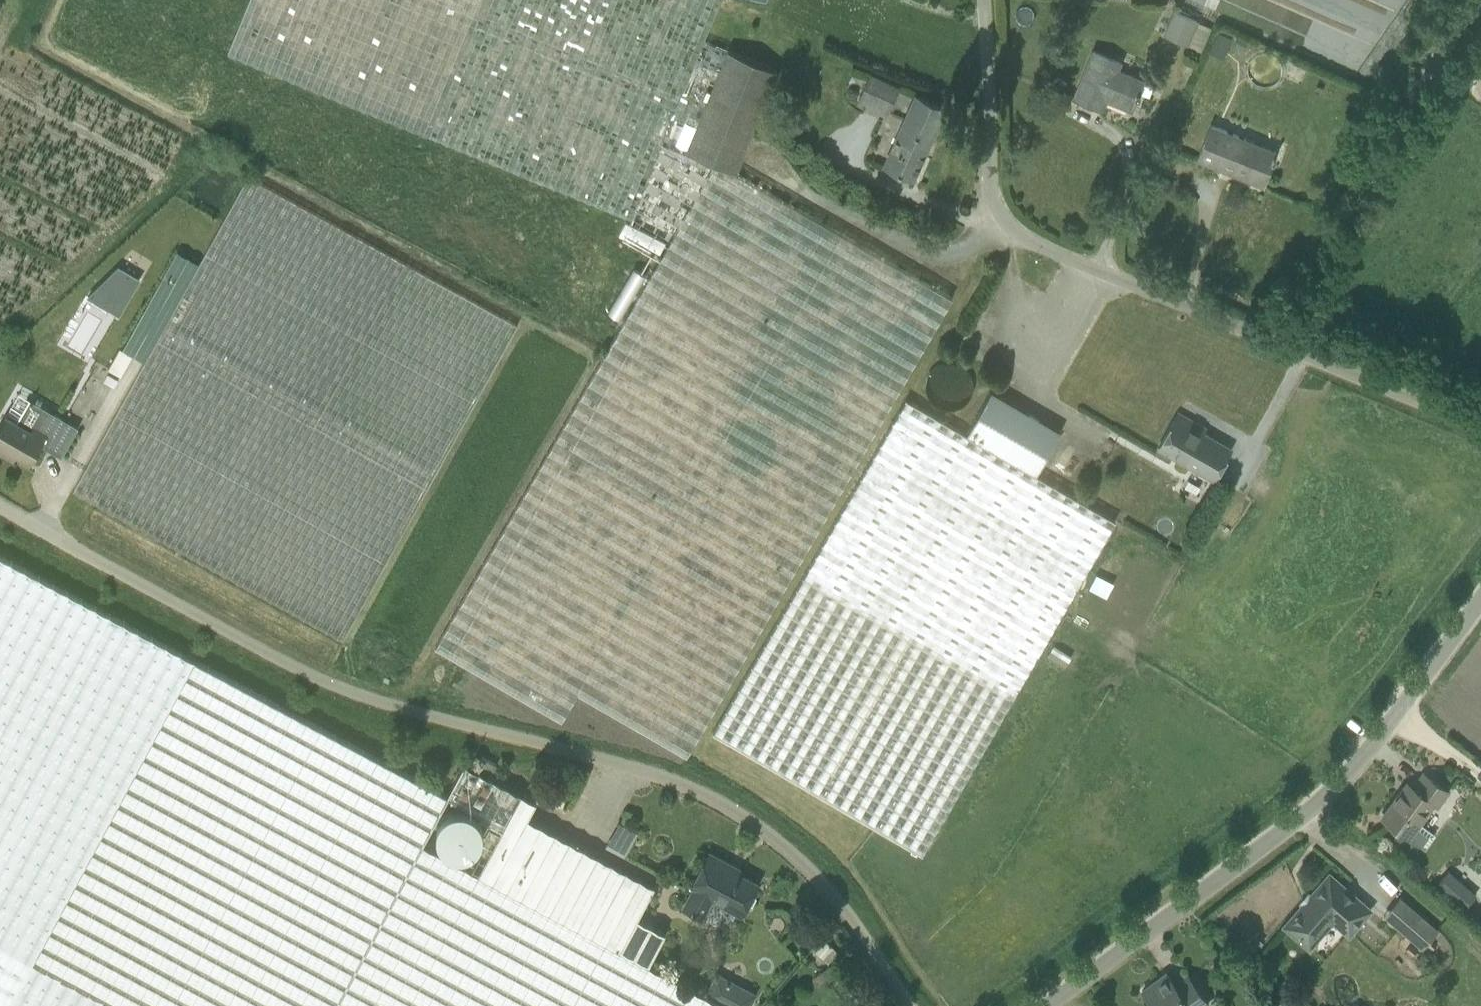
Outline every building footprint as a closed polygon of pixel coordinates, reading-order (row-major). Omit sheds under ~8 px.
[(629,219),(620,236),(663,260),(610,347),(435,646),(561,719),(578,691),(687,754),(952,297),(875,252),(735,170),(776,69),(705,40),(721,0),(249,0),(228,52),(613,212),(629,219)] [(1212,27),(1198,21),(1173,11),(1164,34),(1203,50),(1212,27)] [(1218,32),(1209,53),(1223,59),(1232,38),(1218,32)] [(1094,94),(1132,109),(1143,80),(1117,70),(1120,62),(1093,51),(1074,97),(1090,104),(1094,94)] [(899,87),(870,74),(858,101),(887,114),(899,87)] [(890,113),(902,117),(912,91),(900,87),(894,102),(890,113)] [(884,165),(913,178),(945,107),(916,94),(884,165)] [(1211,124),(1198,159),(1262,185),(1276,150),(1211,124)] [(200,264),(146,362),(75,491),(343,640),(516,325),(248,177),(200,264)] [(121,375),(132,355),(146,362),(200,264),(177,251),(123,349),(120,347),(108,368),(121,375)] [(87,296),(120,315),(140,279),(118,266),(87,296)] [(929,397),(934,404),(942,409),(951,410),(960,408),(967,402),(972,395),(973,386),(971,377),(965,369),(958,365),(949,364),(940,366),(932,371),(928,379),(926,388),(929,397)] [(966,433),(1036,474),(1061,431),(991,391),(966,433)] [(907,399),(714,732),(922,853),(1115,520),(907,399)] [(1158,447),(1214,479),(1231,448),(1203,432),(1205,428),(1178,412),(1158,447)] [(31,462),(48,433),(34,424),(31,430),(6,415),(0,425),(0,451),(14,460),(17,454),(31,462)] [(757,993),(716,972),(705,994),(649,964),(666,932),(637,917),(654,886),(527,818),(536,801),(465,763),(448,795),(194,659),(0,555),(0,1005),(751,1005),(757,993)] [(246,611),(234,605),(229,614),(242,620),(246,611)] [(497,765),(482,757),(477,766),(492,774),(497,765)] [(527,780),(512,771),(506,781),(522,790),(527,780)] [(1435,833),(1419,821),(1433,802),(1437,805),(1448,790),(1424,772),(1413,786),(1407,782),(1382,816),(1425,848),(1435,833)] [(729,862),(709,852),(692,885),(695,886),(684,907),(703,917),(712,899),(741,915),(758,883),(727,866),(729,862)] [(1436,884),(1455,900),(1467,886),(1448,870),(1436,884)] [(1287,925),(1309,944),(1329,921),(1336,920),(1349,931),(1368,909),(1329,876),(1287,925)] [(1383,916),(1422,949),(1426,944),(1431,938),(1438,930),(1400,897),(1383,916)] [(1243,940),(1251,931),(1246,927),(1238,936),(1243,940)] [(825,959),(833,948),(824,941),(816,952),(825,959)] [(813,978),(820,987),(836,975),(829,965),(813,978)] [(1142,990),(1154,1005),(1205,1005),(1209,1003),(1187,974),(1175,984),(1166,972),(1142,990)]
